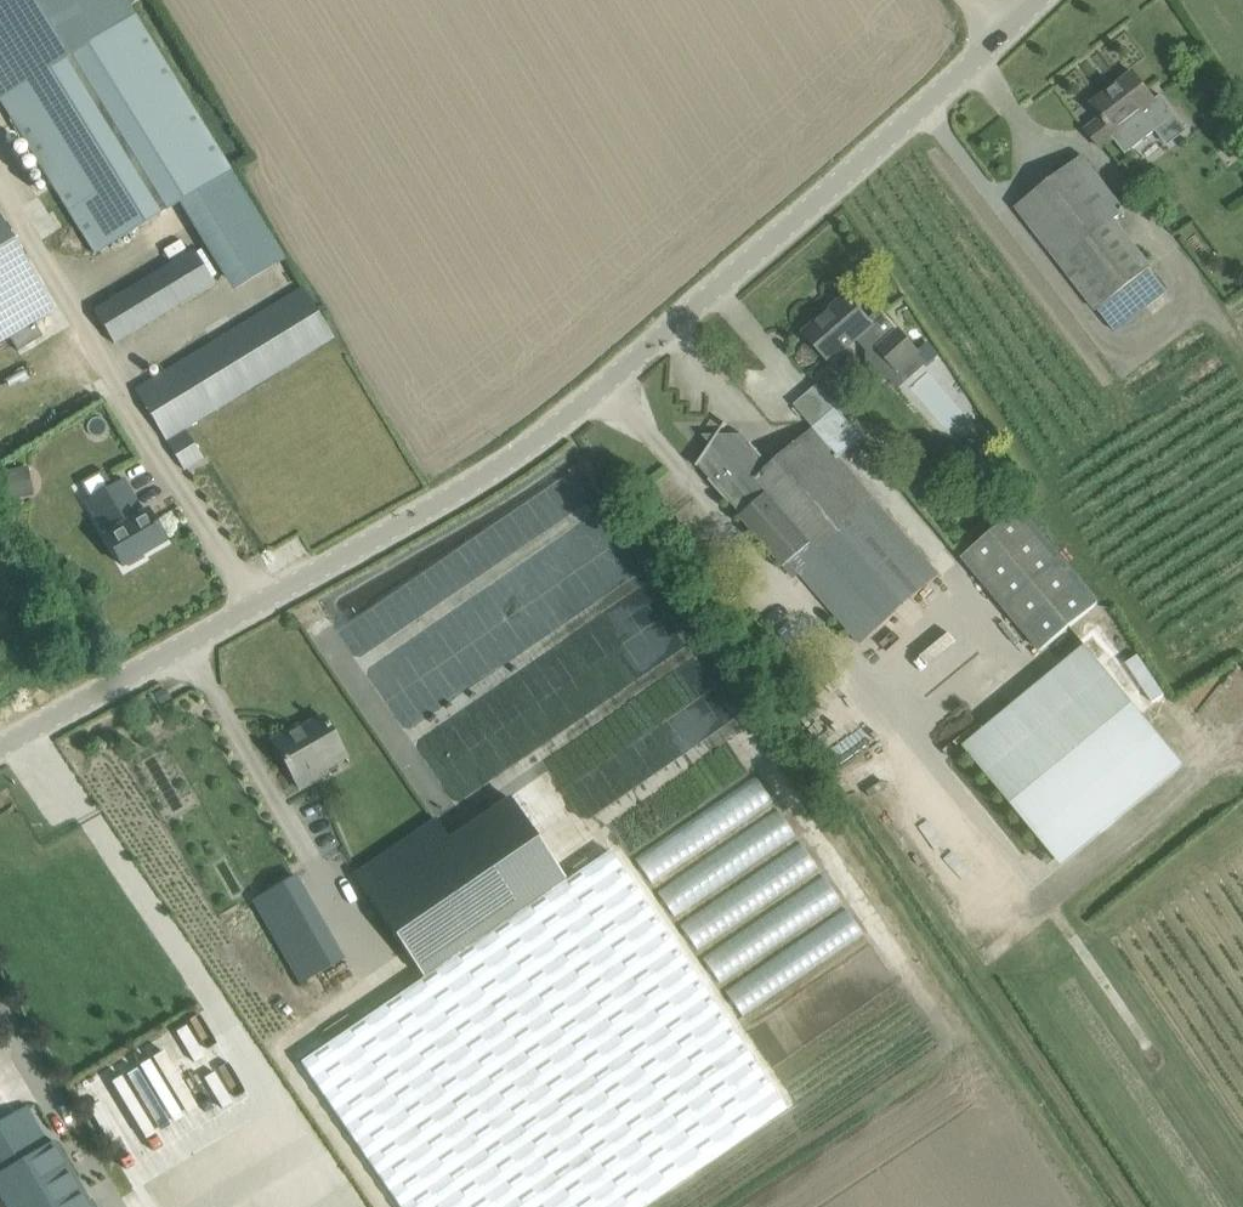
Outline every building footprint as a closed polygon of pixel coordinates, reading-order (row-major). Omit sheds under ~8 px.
[(137,13),(135,14),(130,6),(140,0),(0,0),(0,96),(0,97),(96,254),(180,204),(233,171),(137,13)] [(1104,117),(1087,130),(1102,149),(1116,139),(1126,151),(1132,146),(1140,156),(1166,136),(1156,123),(1167,115),(1156,102),(1157,102),(1134,72),(1094,104),(1104,117)] [(1148,271),(1111,223),(1126,211),(1084,157),(1018,208),(1033,227),(1098,310),(1148,271)] [(278,245),(233,171),(180,204),(225,277),(278,245)] [(10,337),(18,351),(44,336),(36,322),(57,310),(0,216),(0,343),(10,337)] [(95,310),(115,344),(181,303),(215,283),(195,250),(95,310)] [(204,458),(185,429),(334,337),(304,288),(136,391),(166,440),(185,470),(204,458)] [(832,363),(865,334),(900,375),(921,357),(880,309),(869,319),(849,296),(806,333),(832,363)] [(918,352),(921,357),(929,366),(941,355),(929,342),(918,352)] [(815,427),(841,457),(862,439),(836,409),(815,427)] [(840,458),(841,457),(815,427),(814,428),(815,428),(772,466),(745,435),(703,435),(712,445),(697,467),(699,467),(715,486),(728,502),(729,501),(741,515),(740,516),(784,567),(790,562),(862,645),(942,575),(840,458)] [(0,502),(21,498),(15,469),(0,472),(0,500),(0,502)] [(86,500),(124,567),(127,565),(129,568),(145,559),(143,555),(167,542),(148,510),(144,512),(124,478),(86,500)] [(960,560),(1038,653),(1097,604),(1019,511),(960,560)] [(965,746),(1044,842),(1163,737),(1086,645),(965,746)] [(162,705),(169,701),(162,690),(155,694),(162,705)] [(273,741),(285,762),(302,789),(318,779),(313,770),(344,752),(323,716),(292,734),(290,731),(273,741)] [(616,717),(547,755),(580,815),(639,782),(622,751),(632,746),(616,717)] [(302,1061),(401,1206),(642,1206),(785,1109),(610,851),(566,880),(510,797),(449,839),(436,818),(354,874),(425,978),(302,1061)] [(254,901),(301,983),(344,959),(296,876),(254,901)] [(79,1093),(102,1138),(131,1123),(137,1136),(164,1122),(136,1065),(79,1093)] [(56,1141),(47,1146),(24,1107),(0,1122),(0,1195),(7,1206),(95,1206),(56,1141)]
